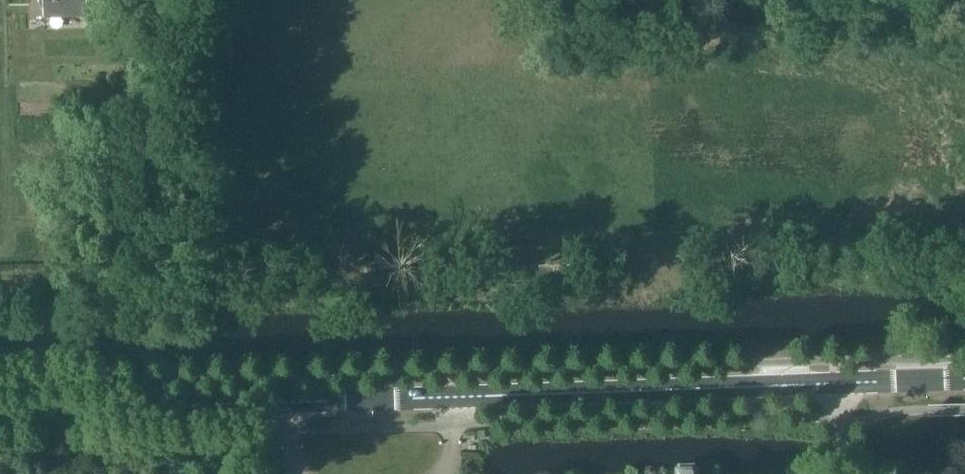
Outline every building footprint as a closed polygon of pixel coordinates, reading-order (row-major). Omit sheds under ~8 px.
[(87,19),(87,0),(45,0),(46,20),(87,19)] [(474,435),(483,435),(483,427),(473,427),(474,435)] [(693,459),(690,455),(678,456),(674,461),(674,473),(675,473),(694,473),(693,459)]
